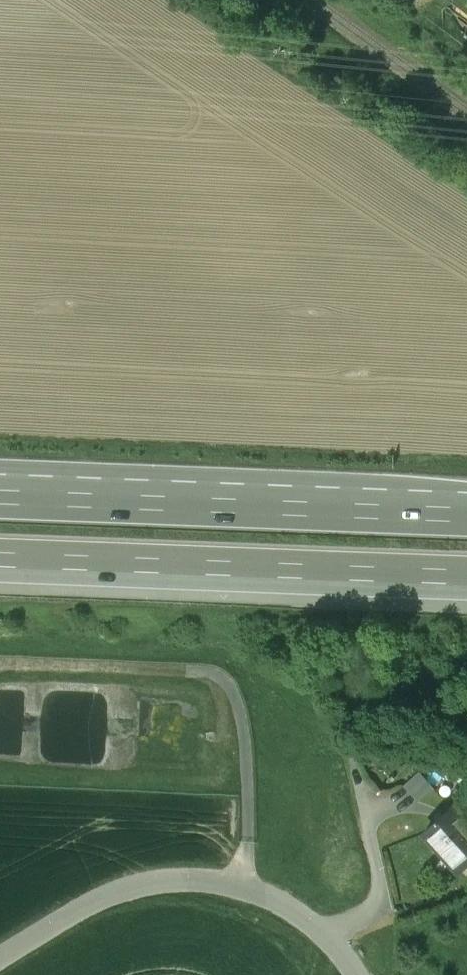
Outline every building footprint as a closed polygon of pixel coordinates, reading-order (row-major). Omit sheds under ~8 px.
[(419,773),(403,788),(417,804),(434,789),(419,773)] [(452,810),(425,834),(458,871),(466,862),(466,826),(452,810)]
